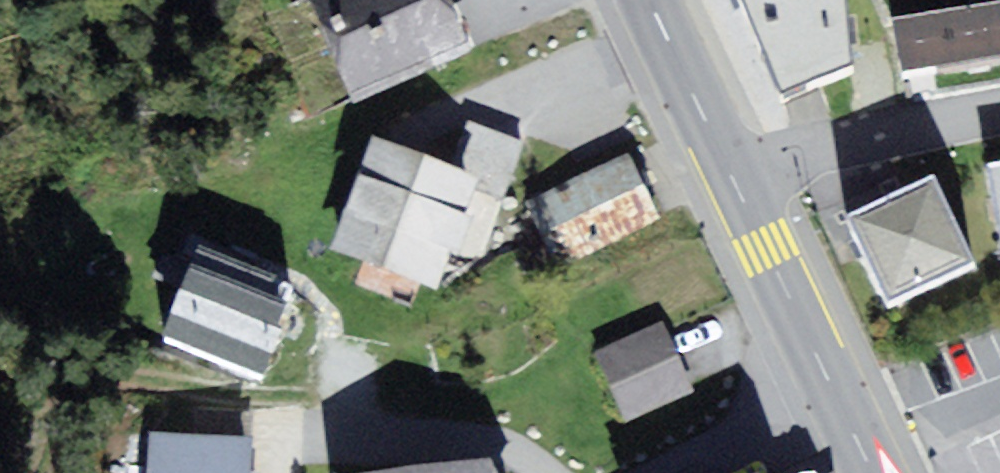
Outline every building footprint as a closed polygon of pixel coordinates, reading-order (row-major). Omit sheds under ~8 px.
[(320,11),(363,106),(478,54),(454,0),(345,0),(320,11)] [(845,0),(741,0),(781,101),(851,73),(845,0)] [(892,16),(903,74),(999,57),(999,0),(982,0),(892,16)] [(373,136),(331,246),(437,287),(451,251),(462,255),(477,216),(466,212),(480,177),(373,136)] [(559,269),(660,221),(627,153),(526,201),(559,269)] [(999,245),(999,161),(987,163),(999,245)] [(895,192),(845,216),(887,310),(976,260),(935,174),(895,192)] [(294,281),(199,243),(158,341),(259,379),(283,329),(277,328),(294,281)] [(664,321),(598,349),(624,418),(691,391),(664,321)] [(253,436),(149,432),(147,472),(251,472),(253,436)] [(491,458),(381,472),(498,472),(491,458)]
